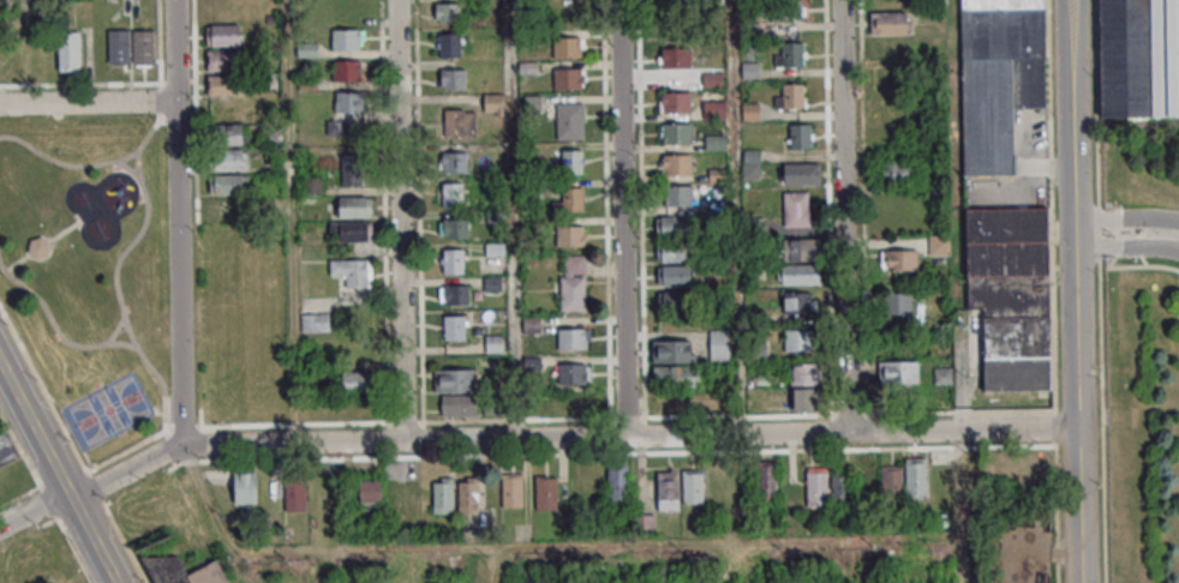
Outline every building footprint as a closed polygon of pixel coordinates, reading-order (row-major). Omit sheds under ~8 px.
[(1044,0),(962,0),(963,175),(1014,175),(1013,108),(1045,108),(1044,0)] [(1178,116),(1178,0),(1099,0),(1100,117),(1178,116)] [(805,21),(805,1),(772,1),(772,21),(805,21)] [(460,23),(460,2),(434,2),(434,23),(460,23)] [(671,18),(679,19),(681,8),(672,7),(671,18)] [(870,35),(907,35),(907,12),(870,12),(870,35)] [(207,46),(243,46),(243,25),(207,25),(207,46)] [(108,65),(129,65),(129,30),(108,30),(108,65)] [(155,65),(155,30),(133,30),(133,65),(155,65)] [(363,30),(332,30),(332,49),(363,49),(363,30)] [(81,31),(58,31),(58,71),(81,71),(81,31)] [(439,58),(460,58),(460,33),(439,33),(439,58)] [(581,37),(553,37),(553,58),(581,58),(581,37)] [(806,42),(781,42),(781,53),(776,53),(776,66),(806,66),(806,42)] [(691,68),(691,48),(658,48),(658,68),(691,68)] [(243,50),(207,50),(207,70),(243,70),(243,50)] [(332,80),(360,80),(360,60),(332,60),(332,80)] [(585,89),(585,66),(554,66),(554,89),(585,89)] [(466,88),(466,68),(440,68),(440,88),(466,88)] [(722,72),(703,72),(703,87),(723,86),(722,72)] [(248,76),(207,76),(207,95),(248,95),(248,76)] [(805,83),(777,83),(777,108),(805,108),(805,83)] [(334,92),(334,113),(361,113),(361,92),(334,92)] [(689,113),(689,92),(659,92),(659,113),(689,113)] [(725,118),(725,101),(703,101),(703,118),(725,118)] [(584,103),(557,103),(557,139),(584,139),(584,103)] [(744,120),(758,120),(758,103),(744,103),(744,120)] [(476,109),(440,109),(440,136),(476,136),(476,109)] [(247,123),(213,123),(213,145),(247,145),(247,123)] [(690,144),(690,123),(661,123),(661,144),(690,144)] [(812,124),(787,124),(787,149),(812,149),(812,124)] [(247,170),(247,149),(212,149),(212,170),(247,170)] [(562,174),(585,174),(585,149),(562,149),(562,174)] [(743,179),(760,179),(760,149),(743,149),(743,179)] [(441,172),(467,172),(467,151),(441,151),(441,172)] [(662,176),(690,176),(690,154),(662,154),(662,176)] [(363,155),(341,155),(341,186),(363,186),(363,155)] [(915,162),(882,162),(882,182),(915,182),(915,162)] [(784,185),(821,185),(821,163),(784,163),(784,185)] [(248,175),(211,175),(211,194),(248,194),(248,175)] [(322,194),(322,176),(304,177),(304,194),(322,194)] [(464,182),(441,182),(441,207),(464,207),(464,182)] [(664,206),(692,206),(692,185),(664,185),(664,206)] [(583,212),(583,187),(563,187),(563,200),(552,200),(552,212),(583,212)] [(784,227),(809,227),(809,191),(784,191),(784,227)] [(338,216),(373,216),(373,196),(338,196),(338,216)] [(984,391),(1050,390),(1049,208),(966,209),(967,309),(983,309),(984,391)] [(688,236),(688,216),(656,216),(656,236),(688,236)] [(468,238),(468,218),(441,218),(441,238),(468,238)] [(371,222),(329,222),(329,241),(371,242),(371,222)] [(556,246),(585,246),(585,226),(556,226),(556,246)] [(950,235),(928,235),(928,254),(950,254),(950,235)] [(27,249),(40,259),(50,247),(36,237),(27,249)] [(780,260),(821,260),(821,239),(780,239),(780,260)] [(690,242),(657,242),(657,262),(690,262),(690,242)] [(466,248),(441,248),(441,273),(466,273),(466,248)] [(881,249),(881,270),(917,270),(917,249),(881,249)] [(585,311),(585,255),(560,255),(560,311),(585,311)] [(344,287),(371,287),(371,260),(330,260),(330,275),(344,275),(344,287)] [(821,284),(821,265),(777,265),(777,284),(821,284)] [(657,266),(657,286),(692,286),(692,266),(657,266)] [(484,278),(484,290),(500,290),(500,278),(484,278)] [(441,284),(441,305),(469,305),(469,284),(441,284)] [(657,311),(682,311),(682,292),(657,292),(657,311)] [(816,292),(784,292),(784,314),(816,314),(816,292)] [(912,293),(886,293),(886,314),(912,314),(912,293)] [(301,332),(328,332),(328,314),(301,314),(301,332)] [(466,316),(442,316),(442,339),(466,339),(466,316)] [(588,328),(558,328),(558,349),(588,349),(588,328)] [(784,350),(813,350),(813,329),(784,329),(784,350)] [(709,360),(731,360),(731,330),(709,330),(709,360)] [(654,339),(654,362),(693,362),(693,339),(654,339)] [(918,361),(879,361),(879,383),(918,383),(918,361)] [(559,385),(587,385),(587,363),(559,363),(559,385)] [(821,363),(791,363),(791,387),(793,387),(793,410),(822,409),(821,363)] [(699,366),(654,366),(654,385),(699,385),(699,366)] [(434,369),(434,391),(475,391),(475,369),(434,369)] [(342,392),(371,392),(371,371),(342,371),(342,392)] [(475,395),(441,395),(441,416),(475,416),(475,395)] [(16,459),(7,435),(0,437),(0,465),(16,459)] [(906,459),(906,499),(927,499),(927,459),(906,459)] [(756,498),(776,498),(776,460),(756,460),(756,498)] [(628,500),(628,462),(608,462),(608,500),(628,500)] [(902,465),(881,465),(881,498),(902,498),(902,465)] [(807,506),(828,506),(828,467),(807,467),(807,506)] [(683,503),(703,503),(703,468),(683,468),(683,503)] [(233,504),(259,504),(259,471),(233,471),(233,504)] [(657,510),(679,510),(679,471),(657,471),(657,510)] [(523,473),(502,473),(502,506),(523,506),(523,473)] [(832,474),(832,505),(851,505),(851,474),(832,474)] [(536,510),(557,510),(557,476),(536,476),(536,510)] [(360,478),(360,504),(380,504),(380,478),(360,478)] [(434,513),(453,513),(453,478),(434,478),(434,513)] [(458,478),(458,513),(478,513),(478,478),(458,478)] [(307,482),(285,482),(285,510),(307,510),(307,482)] [(654,535),(654,515),(636,515),(636,535),(654,535)] [(220,560),(186,575),(176,550),(146,563),(155,582),(230,582),(220,560)]
